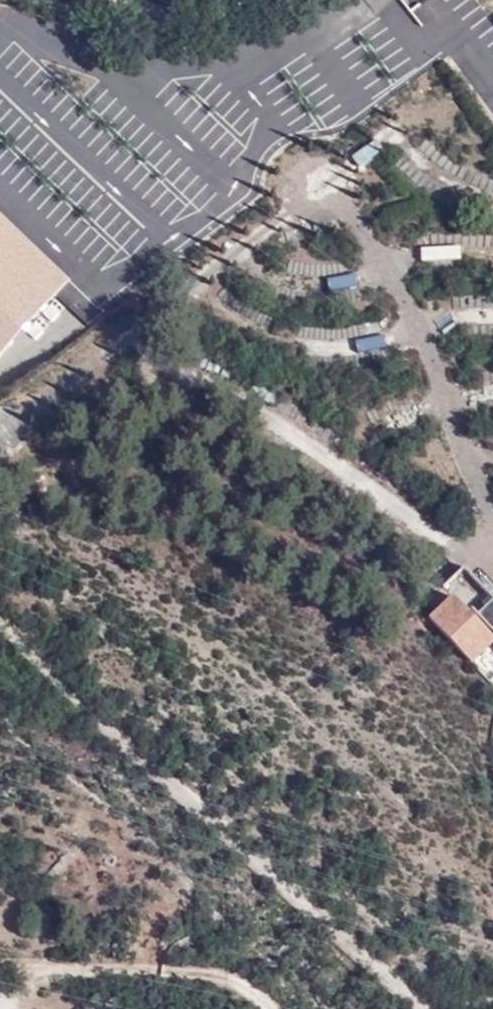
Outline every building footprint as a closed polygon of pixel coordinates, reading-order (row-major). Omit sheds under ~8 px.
[(66,291),(0,227),(0,357),(66,291)] [(452,600),(431,621),(472,662),(492,642),(492,641),(452,600)] [(482,617),(492,628),(492,606),(482,617)] [(492,681),(492,650),(478,665),(492,681)]
